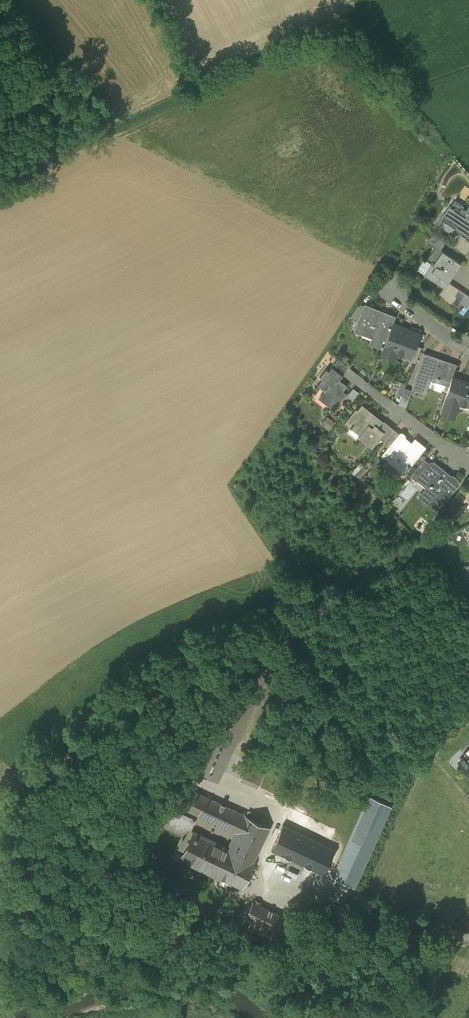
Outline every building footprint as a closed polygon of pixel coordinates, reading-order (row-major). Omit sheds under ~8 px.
[(462,207),(463,206),(455,200),(451,206),(450,205),(449,207),(452,208),(446,217),(456,224),(454,227),(468,237),(468,236),(468,206),(466,210),(462,207)] [(459,235),(452,245),(465,254),(468,248),(468,242),(459,235)] [(458,261),(437,247),(433,254),(437,256),(424,275),(443,288),(448,281),(452,275),(450,273),(458,261)] [(448,281),(443,288),(437,295),(450,304),(459,289),(448,281)] [(459,289),(450,304),(458,309),(468,295),(459,289)] [(359,303),(351,315),(360,319),(366,306),(359,303)] [(395,317),(366,304),(366,306),(360,319),(356,328),(374,336),(371,342),(383,347),(392,324),(395,317)] [(420,335),(392,324),(383,347),(381,350),(391,353),(393,347),(398,349),(397,351),(408,355),(411,357),(416,345),(420,335)] [(416,345),(411,357),(408,355),(407,359),(415,362),(421,347),(416,345)] [(456,364),(423,353),(411,390),(423,394),(430,376),(437,378),(436,379),(434,387),(434,388),(440,390),(441,389),(447,391),(452,377),(456,364)] [(349,367),(338,358),(329,370),(339,378),(349,367)] [(329,370),(326,368),(320,376),(322,378),(317,384),(327,392),(321,400),(329,407),(334,402),(337,405),(347,394),(343,390),(347,385),(339,378),(329,370)] [(452,377),(447,391),(440,412),(454,417),(459,402),(468,406),(468,383),(452,377)] [(394,379),(390,391),(396,393),(401,382),(394,379)] [(383,421),(361,404),(357,409),(356,408),(345,421),(360,434),(358,435),(372,447),(379,438),(383,442),(394,429),(383,420),(383,421)] [(321,423),(329,430),(335,422),(327,416),(321,423)] [(383,442),(382,443),(387,447),(399,433),(394,429),(383,442)] [(412,441),(402,432),(400,432),(399,433),(387,447),(381,454),(388,460),(390,457),(393,460),(394,470),(399,474),(404,473),(408,469),(407,463),(408,462),(411,464),(426,447),(414,438),(412,441)] [(423,460),(411,475),(417,479),(420,475),(419,474),(428,463),(423,460)] [(452,477),(433,462),(429,462),(428,463),(419,474),(420,475),(431,483),(431,486),(423,497),(432,505),(437,500),(441,503),(442,504),(458,484),(458,480),(453,476),(452,477)] [(431,483),(420,475),(417,479),(417,480),(425,487),(419,495),(419,500),(432,510),(436,510),(441,503),(437,500),(432,505),(423,497),(431,486),(431,483)] [(465,579),(461,571),(452,576),(455,584),(465,579)] [(257,642),(197,772),(216,781),(276,651),(257,642)] [(463,753),(465,755),(467,757),(460,763),(468,773),(468,748),(463,753)] [(264,774),(246,766),(240,778),(258,786),(264,774)] [(263,783),(263,785),(260,792),(266,795),(269,790),(271,789),(273,788),(274,786),(275,784),(274,782),(273,780),(271,779),(269,778),(267,778),(265,779),(263,781),(263,783)] [(304,787),(289,779),(278,801),(294,809),(304,787)] [(244,814),(184,787),(176,804),(235,831),(244,814)] [(370,798),(332,877),(353,888),(391,808),(370,798)] [(192,817),(166,806),(159,820),(165,823),(165,825),(187,835),(194,818),(193,818),(192,817)] [(269,820),(248,810),(246,815),(267,825),(269,820)] [(246,815),(245,814),(244,814),(235,831),(228,846),(254,859),(270,826),(269,826),(267,825),(246,815)] [(334,849),(283,825),(272,849),(323,873),(334,849)] [(228,846),(193,829),(181,855),(241,885),(254,859),(228,846)] [(297,922),(251,899),(240,922),(286,945),(297,922)]
